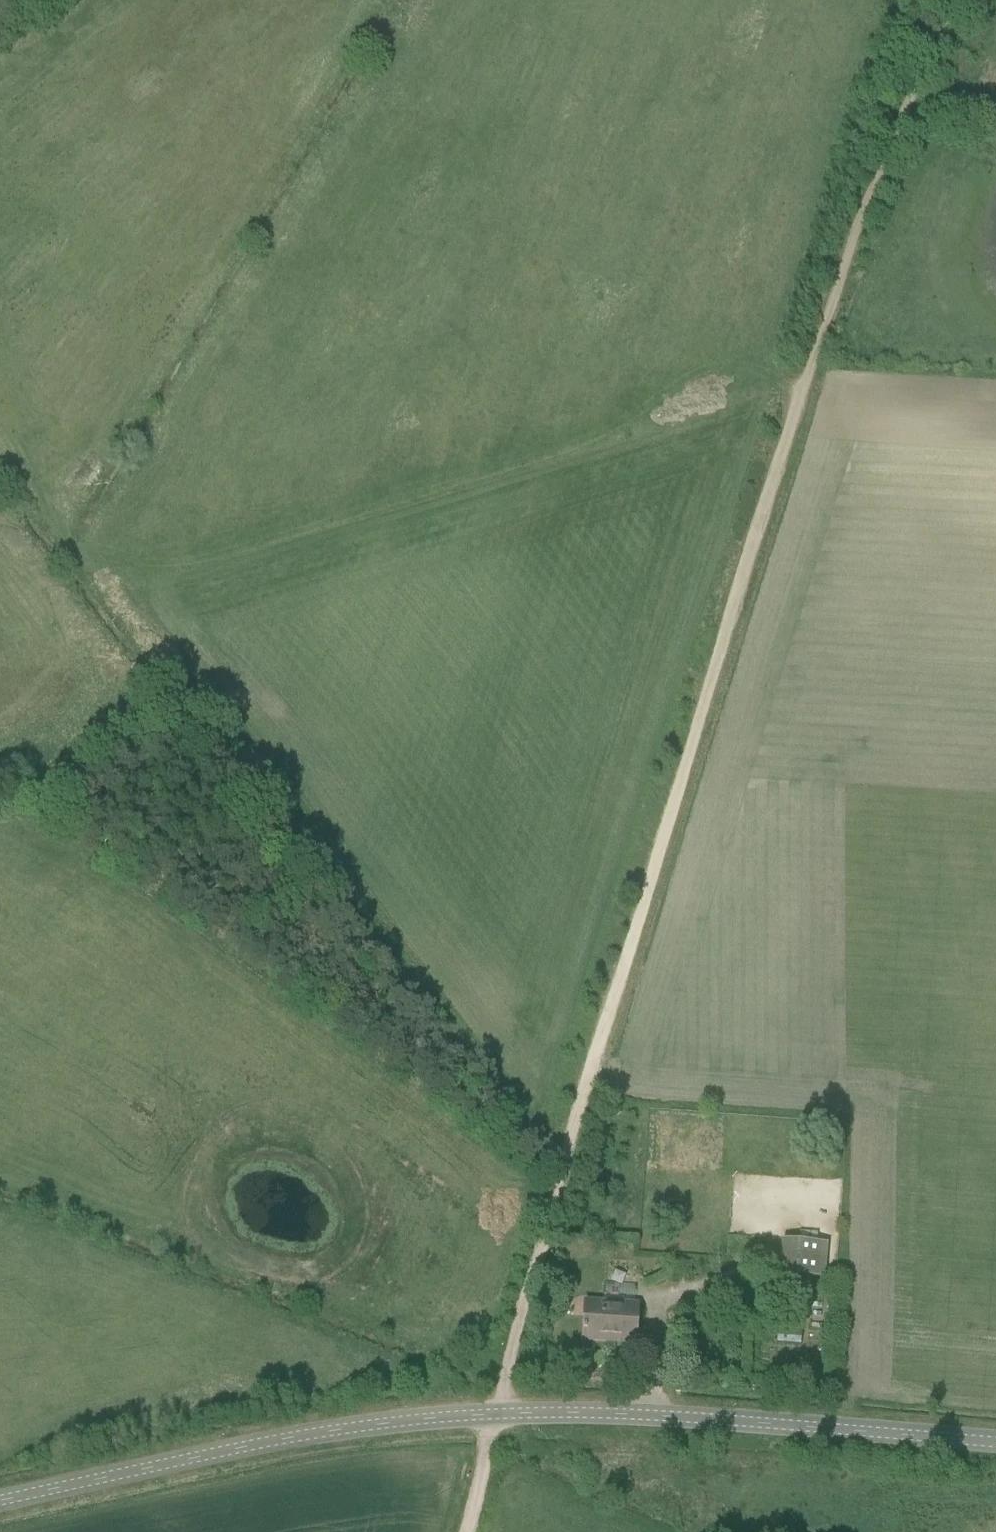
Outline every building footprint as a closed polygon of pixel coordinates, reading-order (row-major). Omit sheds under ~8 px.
[(780,1275),(824,1278),(826,1243),(782,1240),(780,1275)] [(585,1300),(584,1320),(582,1340),(605,1341),(605,1335),(635,1337),(637,1304),(606,1302),(585,1300)] [(721,1325),(720,1334),(731,1335),(731,1326),(721,1325)]
